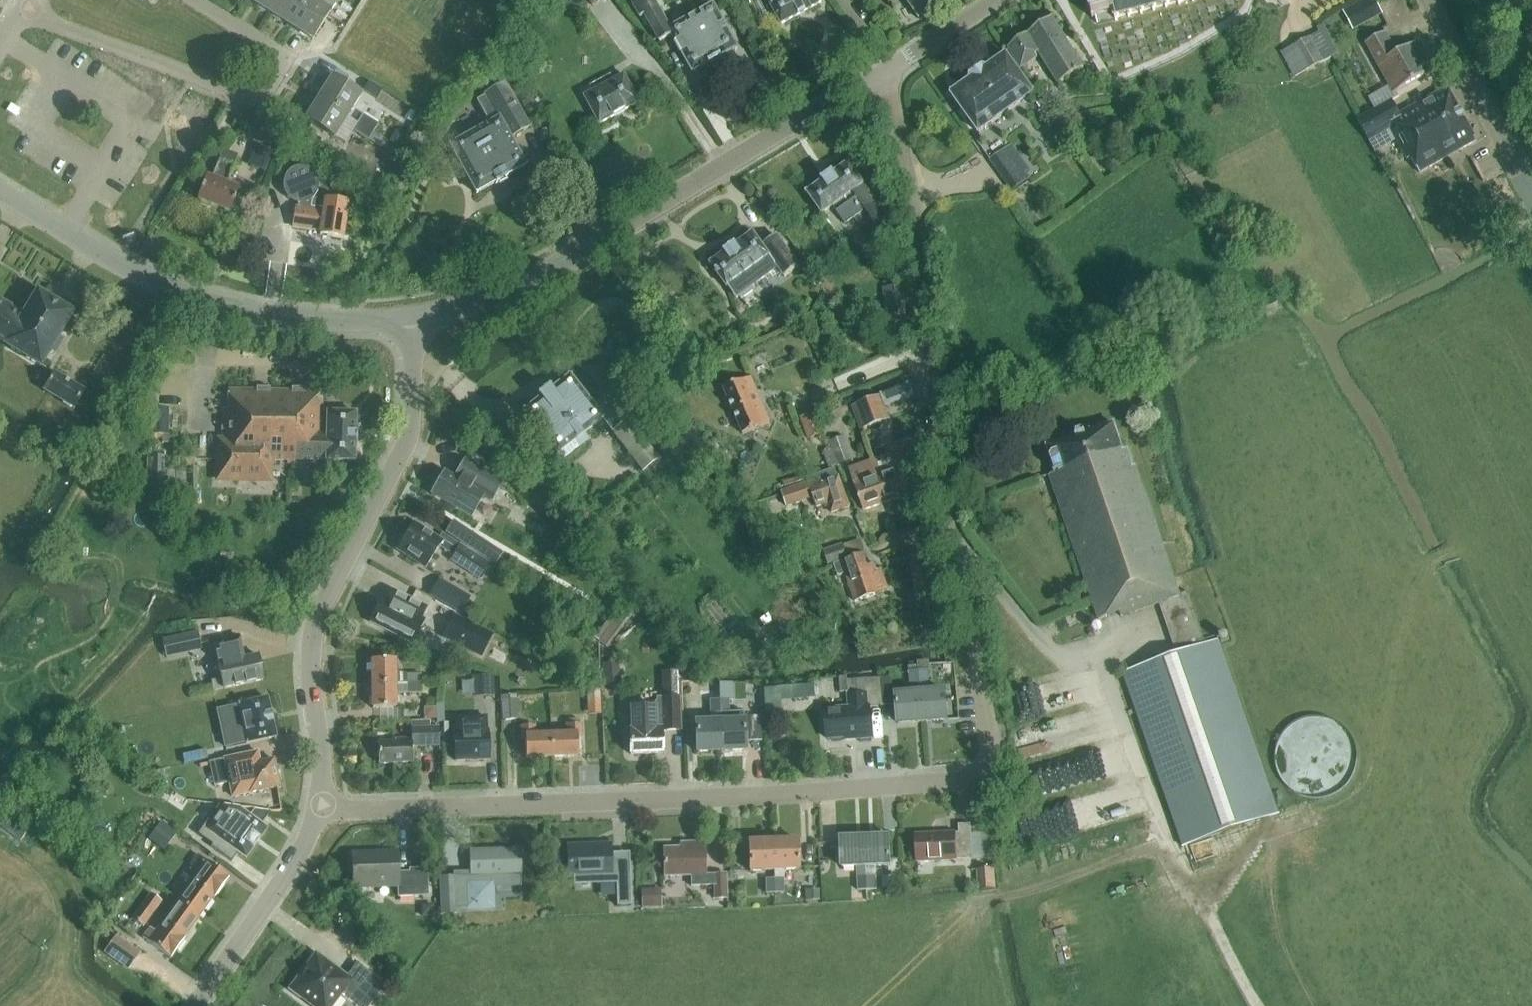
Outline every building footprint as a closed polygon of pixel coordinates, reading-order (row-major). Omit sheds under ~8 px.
[(277,0),(248,0),(269,13),(277,0)] [(269,13),(290,26),(307,0),(277,0),(269,13)] [(313,0),(307,0),(290,26),(312,40),(330,11),(313,0)] [(333,8),(337,0),(316,0),(333,8)] [(737,48),(714,6),(671,30),(654,0),(635,0),(632,2),(641,19),(646,16),(660,43),(673,36),(693,72),(710,63),(711,64),(721,59),(721,57),(737,48)] [(821,2),(820,0),(769,0),(782,24),(821,2)] [(906,1),(907,0),(921,20),(950,0),(905,0),(906,1)] [(1115,21),(1194,2),(1197,0),(1087,0),(1088,3),(1089,7),(1092,18),(1113,12),(1115,21)] [(1355,6),(1364,22),(1381,13),(1374,0),(1367,0),(1355,6)] [(1059,84),(1085,68),(1052,17),(1008,48),(1021,69),(1041,56),(1059,84)] [(1318,27),(1320,31),(1333,55),(1339,52),(1324,23),(1318,27)] [(1394,94),(1433,71),(1417,43),(1397,54),(1385,33),(1366,43),(1394,94)] [(1309,36),(1293,45),(1306,70),(1323,61),(1309,36)] [(1033,94),(1034,92),(1007,55),(1005,54),(986,68),(985,67),(982,67),(970,75),(970,77),(971,79),(951,93),(951,95),(977,132),(979,132),(1033,94)] [(600,124),(639,102),(625,75),(614,81),(611,75),(590,87),(593,93),(585,97),(600,124)] [(332,76),(318,98),(347,116),(361,94),(332,76)] [(376,98),(382,89),(369,81),(363,90),(376,98)] [(509,138),(528,127),(504,84),(485,95),(476,100),(489,123),(449,145),(476,193),(494,183),(495,184),(507,177),(506,176),(525,166),(509,138)] [(1369,140),(1390,128),(1407,160),(1411,158),(1419,173),(1477,141),(1447,87),(1403,112),(1395,98),(1357,119),(1369,140)] [(1051,101),(1044,92),(1033,100),(1040,109),(1051,101)] [(347,116),(318,98),(305,119),(334,138),(347,116)] [(363,114),(358,122),(373,132),(378,124),(363,114)] [(358,122),(352,130),(368,140),(373,132),(358,122)] [(395,131),(389,141),(399,147),(405,136),(395,131)] [(248,163),(264,169),(271,148),(255,143),(248,163)] [(1009,144),(989,159),(1008,187),(1011,191),(1027,180),(1027,179),(1023,174),(1028,171),(1009,144)] [(223,149),(219,159),(211,179),(207,177),(198,200),(201,201),(201,203),(210,207),(211,205),(228,212),(237,189),(226,184),(237,154),(223,149)] [(878,227),(889,219),(849,163),(834,174),(833,173),(822,180),(823,182),(808,193),(822,214),(833,206),(837,212),(836,212),(845,224),(865,209),(878,227)] [(262,185),(266,170),(244,165),(241,180),(262,185)] [(295,207),(293,226),(320,230),(320,234),(342,238),(347,203),(325,199),(325,200),(312,198),(314,196),(317,192),(318,188),(318,183),(317,179),(315,174),(312,171),(308,169),(303,167),(299,167),(294,169),(290,171),(287,174),(284,178),(283,182),(283,187),(284,192),(286,196),(289,199),(293,202),(298,203),(297,207),(295,207)] [(339,178),(328,176),(327,187),(338,189),(339,178)] [(785,276),(799,266),(777,236),(763,247),(753,233),(736,246),(735,245),(725,252),(726,253),(711,264),(728,288),(729,288),(736,298),(778,268),(785,276)] [(884,338),(907,328),(902,285),(883,287),(887,316),(877,320),(884,338)] [(72,314),(37,293),(24,315),(0,301),(0,339),(7,343),(5,345),(40,366),(50,350),(51,351),(60,337),(58,336),(72,314)] [(85,391),(53,372),(41,391),(73,410),(85,391)] [(523,410),(523,412),(524,412),(556,454),(583,433),(602,418),(604,417),(610,412),(600,400),(592,406),(570,377),(570,376),(568,376),(568,377),(551,390),(549,388),(550,387),(547,386),(547,387),(538,394),(537,396),(538,396),(540,398),(524,410),(523,410)] [(743,434),(770,423),(751,378),(724,389),(743,434)] [(883,393),(889,407),(917,397),(911,382),(883,393)] [(295,463),(294,459),(354,461),(355,442),(356,431),(355,431),(355,412),(326,412),(326,432),(321,432),(322,390),(305,390),(305,387),(291,387),(291,390),(270,390),(270,387),(256,387),(256,389),(228,389),(228,395),(227,395),(227,396),(228,396),(228,408),(227,408),(227,409),(223,409),(223,425),(221,425),(221,431),(222,431),(222,439),(219,439),(218,479),(284,479),(285,463),(295,463)] [(889,419),(880,395),(851,406),(860,430),(889,419)] [(162,435),(168,435),(168,407),(158,407),(148,407),(148,435),(157,435),(162,435)] [(814,412),(800,417),(808,438),(822,433),(814,412)] [(619,425),(609,413),(604,417),(602,418),(612,431),(619,425)] [(643,470),(659,458),(628,418),(612,431),(643,470)] [(1179,595),(1135,465),(1133,466),(1128,448),(1123,450),(1114,424),(1091,431),(1090,430),(1069,437),(1070,438),(1047,446),(1056,473),(1049,475),(1099,620),(1119,613),(1121,617),(1159,604),(1177,655),(1123,674),(1182,846),(1278,813),(1219,641),(1206,645),(1188,592),(1182,594),(1179,595)] [(157,444),(157,435),(148,435),(148,444),(157,444)] [(839,466),(852,461),(843,436),(830,441),(839,466)] [(667,439),(657,446),(664,455),(673,447),(667,439)] [(909,495),(905,486),(919,481),(905,443),(891,449),(892,454),(871,461),(885,503),(909,495)] [(167,456),(146,456),(145,486),(166,486),(167,456)] [(194,458),(172,458),(172,466),(194,466),(194,458)] [(431,494),(471,517),(484,495),(492,500),(501,483),(496,477),(464,459),(454,477),(444,471),(439,480),(435,481),(434,481),(430,488),(432,492),(431,494)] [(871,461),(857,466),(849,469),(863,511),(885,503),(871,461)] [(806,478),(809,484),(781,493),(786,508),(813,498),(816,507),(828,503),(832,513),(849,507),(838,476),(833,478),(831,470),(806,478)] [(341,476),(335,486),(346,492),(352,482),(341,476)] [(453,520),(445,532),(473,551),(495,565),(503,553),(481,539),(453,520)] [(491,565),(460,545),(442,533),(438,539),(413,523),(396,549),(425,567),(439,546),(453,555),(450,559),(482,580),(491,565)] [(840,561),(835,546),(823,550),(828,565),(840,561)] [(855,602),(888,590),(881,568),(869,572),(867,565),(861,567),(857,556),(833,564),(837,576),(845,574),(855,602)] [(912,567),(916,590),(932,588),(928,564),(912,567)] [(469,599),(439,579),(430,592),(460,612),(469,599)] [(409,613),(416,601),(405,595),(399,608),(382,599),(371,622),(400,636),(411,614),(409,613)] [(605,613),(614,621),(624,608),(612,599),(602,611),(605,613)] [(605,613),(589,633),(599,641),(604,634),(613,622),(614,621),(605,613)] [(453,616),(446,629),(457,634),(454,641),(481,655),(491,635),(453,616)] [(621,628),(613,622),(604,634),(612,640),(621,628)] [(181,634),(161,638),(165,657),(185,653),(181,634)] [(258,655),(243,658),(238,636),(213,641),(218,664),(221,678),(211,680),(213,690),(223,688),(263,679),(258,655)] [(405,674),(395,671),(395,659),(372,660),(372,684),(395,683),(405,683),(421,683),(421,674),(405,674)] [(601,664),(603,682),(618,681),(617,663),(601,664)] [(927,669),(918,670),(919,683),(930,682),(929,669),(927,669)] [(918,670),(908,671),(909,684),(919,683),(918,670)] [(690,683),(689,671),(680,671),(681,683),(690,683)] [(493,696),(492,675),(470,676),(471,697),(493,696)] [(846,676),(838,677),(839,692),(848,692),(848,696),(866,695),(865,679),(847,681),(846,676)] [(891,677),(881,678),(882,692),(892,691),(891,677)] [(849,708),(825,710),(827,739),(857,736),(857,739),(872,738),(869,707),(883,706),(882,692),(881,678),(865,679),(866,695),(848,696),(849,708)] [(930,682),(919,683),(922,722),(947,720),(944,690),(930,691),(930,682)] [(421,692),(421,683),(405,683),(395,683),(372,684),(372,708),(395,708),(395,693),(421,692)] [(910,693),(896,694),(898,724),(922,722),(919,683),(909,684),(910,693)] [(766,687),(767,710),(783,709),(782,687),(766,687)] [(1023,701),(1029,700),(1031,711),(1039,710),(1036,688),(1021,690),(1023,701)] [(718,689),(699,690),(704,700),(709,700),(719,699),(718,691),(718,689)] [(599,690),(587,690),(587,702),(600,701),(599,690)] [(517,720),(516,695),(500,695),(501,720),(517,720)] [(237,705),(216,710),(221,731),(242,727),(246,743),(276,737),(267,697),(237,704),(237,705)] [(631,709),(631,717),(632,730),(629,731),(630,754),(662,753),(661,732),(679,731),(678,697),(656,698),(656,708),(631,709)] [(719,699),(709,700),(709,712),(719,712),(719,699)] [(728,699),(719,699),(719,712),(729,712),(728,699)] [(435,719),(435,707),(422,707),(423,719),(435,719)] [(729,712),(719,712),(721,751),(745,750),(744,720),(743,720),(743,711),(729,712)] [(710,721),(695,722),(696,751),(721,751),(719,712),(709,712),(710,721)] [(760,715),(748,715),(749,736),(761,735),(760,715)] [(489,759),(488,730),(485,730),(484,717),(455,718),(455,731),(454,732),(455,760),(489,759)] [(1286,784),(1296,792),(1308,796),(1320,797),(1332,794),(1343,787),(1351,777),(1355,765),(1356,753),(1353,741),(1346,730),(1336,722),(1325,718),(1312,717),(1300,720),(1289,727),(1281,737),(1277,748),(1276,761),(1279,773),(1286,784)] [(439,727),(429,727),(429,720),(411,720),(411,738),(392,739),(392,741),(378,742),(378,763),(413,762),(412,746),(439,746),(439,727)] [(551,735),(551,757),(578,756),(577,737),(581,737),(581,723),(566,724),(566,734),(551,735)] [(525,758),(551,757),(551,735),(535,735),(535,725),(520,726),(520,739),(525,739),(525,758)] [(187,755),(190,764),(212,759),(209,749),(187,755)] [(232,756),(209,761),(214,786),(229,782),(232,796),(279,786),(273,759),(260,762),(257,751),(232,756)] [(17,793),(5,799),(8,804),(10,808),(12,811),(24,804),(17,793)] [(272,805),(271,799),(261,801),(262,807),(272,805)] [(245,858),(267,828),(239,808),(217,837),(245,858)] [(254,809),(250,815),(261,824),(270,811),(254,809)] [(27,831),(6,814),(0,821),(0,825),(20,841),(27,831)] [(154,832),(168,843),(176,833),(161,822),(154,832)] [(956,860),(972,859),(970,824),(958,825),(959,833),(915,835),(917,862),(956,860)] [(216,858),(224,847),(199,829),(191,839),(216,858)] [(889,836),(865,837),(866,876),(875,876),(875,866),(890,865),(889,836)] [(866,876),(865,837),(841,838),(842,867),(856,867),(856,876),(866,876)] [(797,839),(772,840),(773,870),(798,869),(797,839)] [(773,870),(772,840),(748,841),(749,871),(773,870)] [(726,873),(705,874),(704,843),(690,843),(690,846),(663,847),(664,877),(690,876),(690,886),(713,885),(713,899),(727,899),(726,873)] [(610,845),(568,847),(569,876),(572,875),(572,879),(597,878),(597,883),(615,882),(616,905),(630,904),(630,873),(610,873),(610,853),(610,845)] [(520,874),(521,874),(520,848),(469,850),(470,876),(472,876),(472,875),(473,884),(468,884),(469,906),(491,905),(490,884),(486,884),(485,874),(520,873),(520,874)] [(409,871),(397,871),(397,852),(352,854),(353,887),(397,885),(397,897),(428,895),(427,867),(408,868),(409,871)] [(198,872),(192,881),(213,897),(214,898),(229,877),(201,857),(193,868),(198,872)] [(995,889),(994,868),(975,869),(976,890),(995,889)] [(442,909),(455,909),(454,876),(441,877),(442,909)] [(867,890),(866,876),(856,876),(857,890),(867,890)] [(875,876),(866,876),(867,890),(876,889),(875,876)] [(774,879),(764,879),(765,893),(774,892),(774,879)] [(783,879),(774,879),(774,892),(784,892),(783,879)] [(177,901),(199,917),(213,897),(192,881),(177,901)] [(660,906),(660,888),(641,889),(641,907),(660,906)] [(818,899),(818,890),(805,890),(806,899),(818,899)] [(150,893),(132,919),(143,927),(161,901),(150,893)] [(172,908),(162,921),(184,937),(185,937),(199,917),(177,901),(172,908)] [(433,917),(432,904),(420,904),(421,917),(433,917)] [(184,937),(162,921),(155,932),(149,928),(142,937),(170,958),(185,937),(184,937)] [(140,953),(116,935),(103,952),(128,970),(140,953)] [(316,955),(299,978),(297,976),(287,989),(300,999),(302,997),(314,1005),(330,1005),(341,991),(361,1005),(369,1005),(385,984),(356,963),(344,979),(329,968),(331,966),(316,955)]
